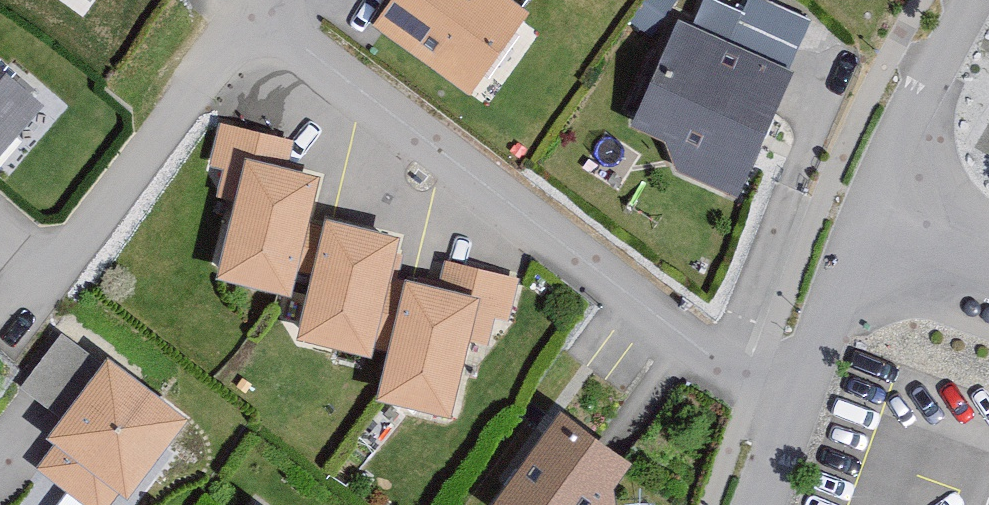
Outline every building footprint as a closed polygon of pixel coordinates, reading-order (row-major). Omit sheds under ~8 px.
[(88,9),(95,0),(76,0),(88,9)] [(370,30),(471,103),(530,23),(519,15),(531,0),(392,0),(370,30)] [(631,134),(669,151),(675,169),(742,198),(814,35),(745,4),(740,15),(706,0),(692,32),(679,27),(631,134)] [(0,74),(0,166),(45,111),(0,74)] [(296,146),(221,129),(210,175),(245,183),(221,286),(295,303),(324,181),(289,173),(296,146)] [(371,363),(397,238),(329,224),(302,348),(371,363)] [(505,325),(515,284),(445,267),(440,291),(409,283),(379,405),(453,423),(472,346),(486,350),(493,322),(505,325)] [(112,364),(103,375),(60,341),(20,393),(60,424),(47,441),(56,448),(38,471),(82,504),(110,504),(119,494),(129,502),(190,424),(112,364)] [(615,493),(635,467),(565,414),(497,504),(617,504),(615,493)]
